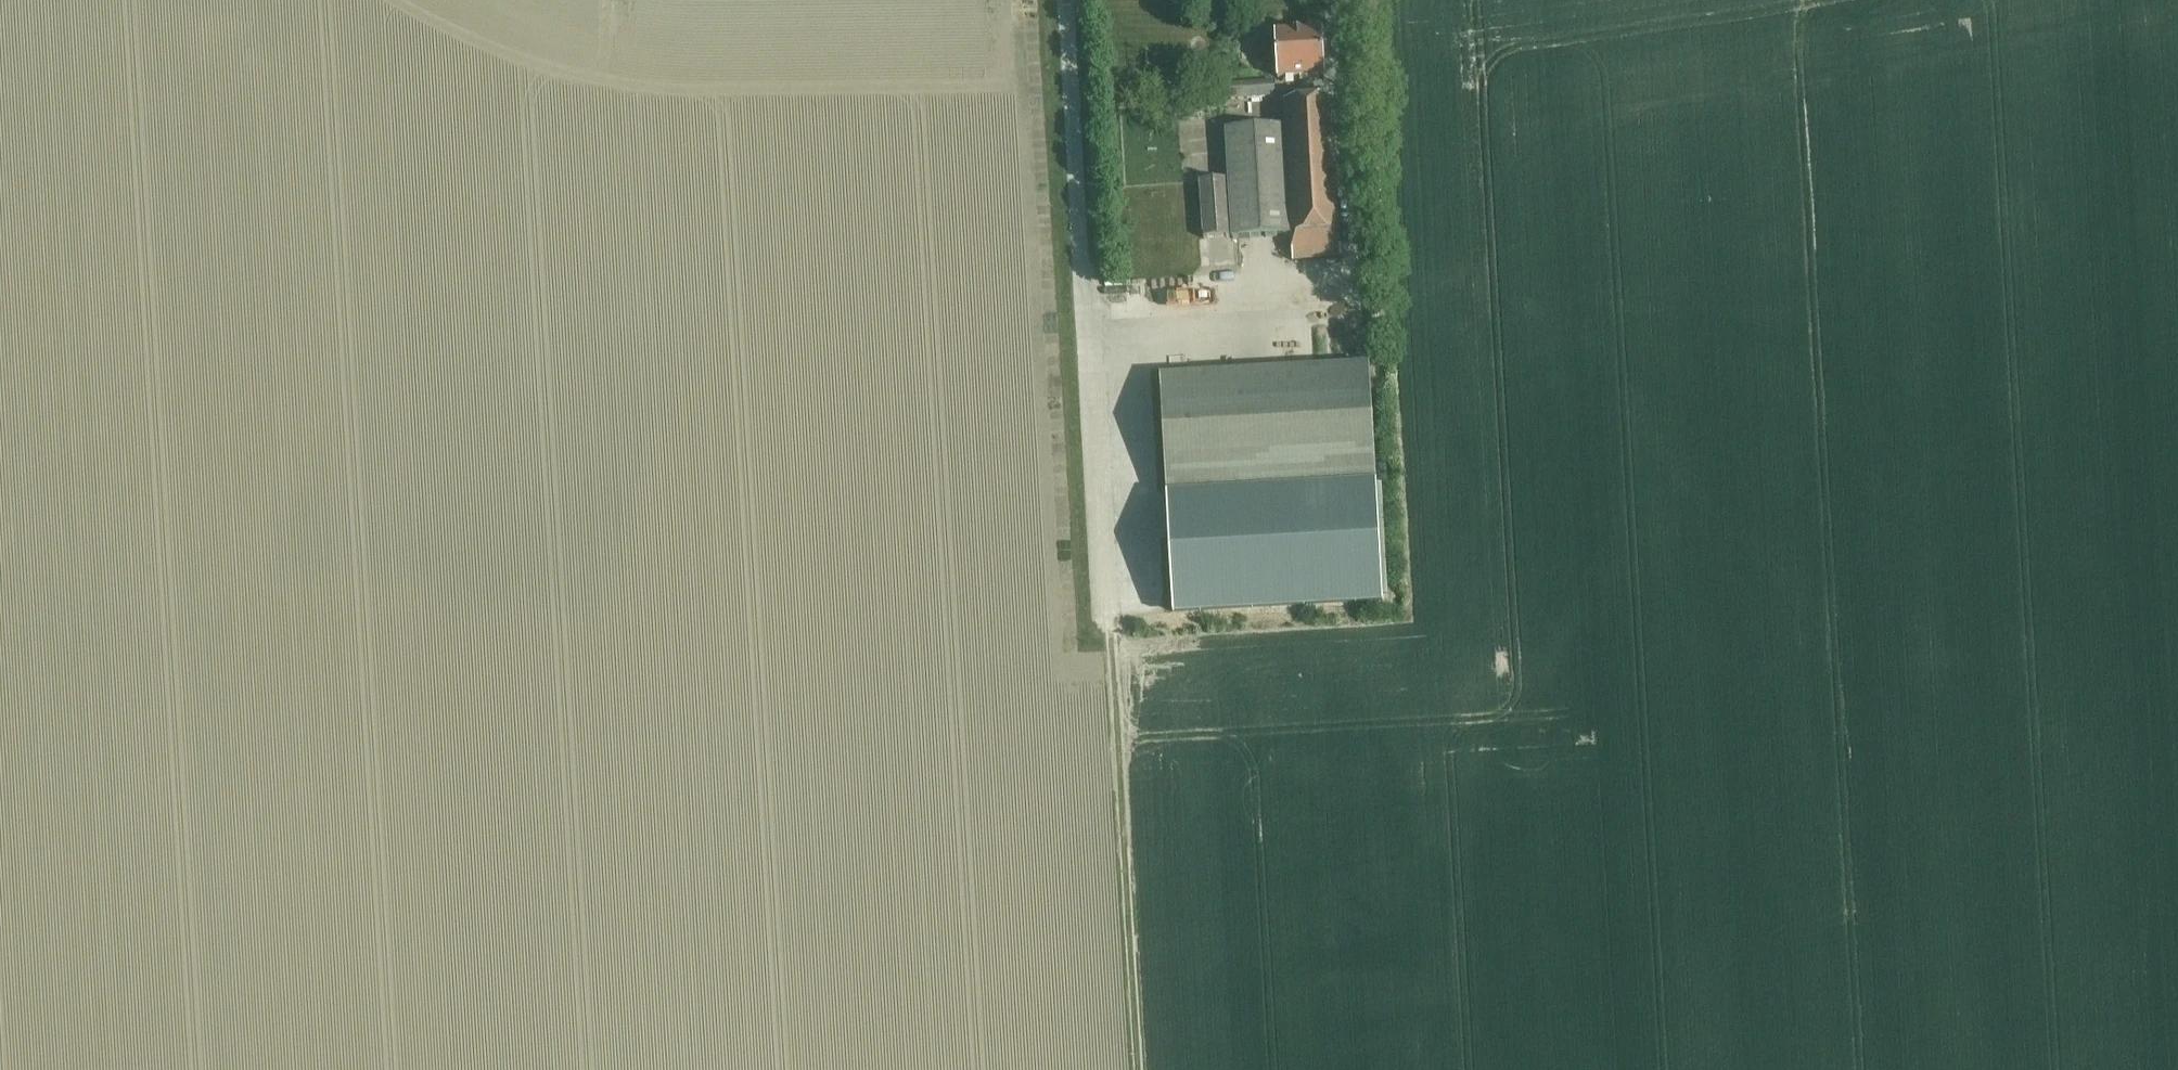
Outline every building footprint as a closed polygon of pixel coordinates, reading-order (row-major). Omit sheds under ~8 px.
[(1275,33),(1277,78),(1325,76),(1322,30),(1275,33)] [(1229,84),(1231,100),(1274,97),(1273,82),(1229,84)] [(1293,261),(1340,258),(1331,99),(1283,102),(1284,126),(1226,130),(1228,180),(1199,181),(1203,239),(1232,237),(1232,239),(1291,235),(1293,261)] [(1177,290),(1163,296),(1168,308),(1183,302),(1177,290)] [(1160,377),(1166,492),(1382,479),(1369,365),(1160,377)] [(1382,479),(1166,492),(1177,617),(1389,602),(1382,479)]
